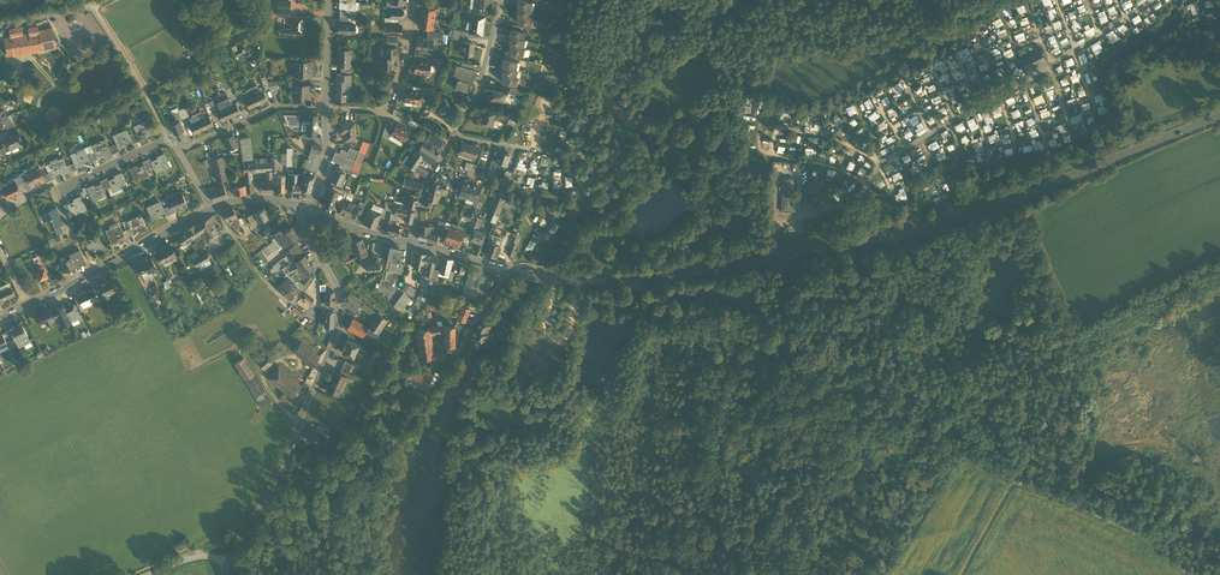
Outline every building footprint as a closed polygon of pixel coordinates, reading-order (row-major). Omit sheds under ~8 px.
[(488,10),(489,0),(474,0),(474,1),(475,1),(474,8),(488,10)] [(519,6),(529,9),(531,1),(526,0),(519,0),(517,6),(519,6)] [(1041,6),(1045,5),(1046,8),(1054,5),(1052,0),(1039,0),(1041,6)] [(1124,10),(1133,6),(1131,0),(1121,4),(1124,10)] [(355,10),(355,1),(341,1),(341,8),(341,12),(348,12),(348,10),(355,10)] [(1160,1),(1152,6),(1154,9),(1162,4),(1160,1)] [(1023,3),(1016,6),(1018,13),(1026,10),(1023,3)] [(1198,3),(1190,5),(1192,16),(1198,14),(1197,11),(1199,10),(1198,3)] [(1010,4),(1003,7),(1006,14),(1013,11),(1010,4)] [(1083,4),(1077,7),(1079,13),(1086,10),(1083,4)] [(531,9),(529,9),(519,6),(517,14),(519,14),(529,17),(531,9)] [(1051,18),(1058,15),(1054,6),(1047,9),(1051,18)] [(1114,6),(1107,8),(1109,15),(1117,12),(1114,6)] [(277,15),(289,16),(289,8),(278,7),(277,15)] [(421,8),(420,17),(433,19),(435,10),(425,8),(421,8)] [(398,18),(402,18),(403,10),(400,10),(390,9),(390,17),(398,18)] [(1070,18),(1077,16),(1075,10),(1068,12),(1070,18)] [(469,33),(482,35),(485,16),(468,14),(467,21),(470,21),(473,22),(473,27),(470,27),(469,33)] [(530,17),(529,17),(519,14),(517,22),(530,25),(532,18),(530,17)] [(1098,17),(1101,23),(1108,20),(1106,14),(1098,17)] [(1022,24),(1029,22),(1027,15),(1020,18),(1022,24)] [(1135,24),(1142,20),(1139,15),(1132,19),(1135,24)] [(299,34),(304,34),(304,16),(292,16),(292,30),(299,31),(299,34)] [(1000,16),(993,20),(996,26),(1003,23),(1000,16)] [(1144,19),(1148,25),(1153,22),(1150,16),(1144,19)] [(432,27),(433,19),(420,17),(418,26),(424,26),(432,28),(432,27)] [(1054,28),(1062,25),(1060,19),(1052,22),(1054,28)] [(1078,20),(1071,24),(1075,32),(1082,28),(1078,20)] [(345,33),(348,33),(353,33),(353,24),(350,23),(340,23),(338,23),(338,33),(345,33)] [(1047,32),(1053,30),(1051,24),(1044,26),(1047,32)] [(1121,36),(1124,34),(1123,32),(1128,30),(1125,24),(1117,28),(1121,36)] [(394,35),(396,35),(397,34),(401,34),(401,25),(395,25),(388,25),(388,34),(393,34),(394,35)] [(4,39),(7,55),(13,54),(13,55),(22,54),(22,55),(38,52),(38,49),(43,48),(39,34),(39,31),(38,26),(30,28),(28,31),(29,36),(26,37),(26,34),(23,35),(11,37),(4,39)] [(1094,33),(1093,30),(1095,29),(1094,26),(1085,30),(1088,37),(1094,33)] [(9,30),(11,37),(23,35),(21,27),(9,30)] [(52,28),(39,31),(39,34),(43,48),(43,51),(56,48),(52,28)] [(510,36),(511,36),(522,39),(523,31),(521,30),(512,28),(510,36)] [(998,36),(1007,34),(1005,28),(997,30),(998,36)] [(1112,44),(1117,41),(1115,38),(1117,37),(1113,30),(1106,34),(1112,44)] [(438,32),(434,32),(428,31),(427,37),(432,38),(432,39),(437,40),(438,32)] [(1023,31),(1015,34),(1018,41),(1026,38),(1023,31)] [(990,42),(996,39),(994,33),(987,36),(990,42)] [(1047,37),(1050,43),(1057,40),(1054,34),(1047,37)] [(421,52),(426,52),(426,48),(430,49),(432,48),(432,46),(431,45),(432,39),(432,38),(427,37),(419,36),(419,40),(417,40),(416,47),(419,47),(419,51),(421,52)] [(523,39),(522,39),(511,36),(510,44),(511,44),(521,47),(523,39)] [(1066,36),(1059,40),(1063,46),(1070,42),(1066,36)] [(459,54),(472,56),(473,50),(472,49),(473,43),(461,41),(460,46),(462,47),(461,54),(459,53),(459,54)] [(1099,53),(1098,49),(1102,48),(1099,41),(1091,44),(1095,55),(1099,53)] [(523,47),(521,47),(511,44),(509,52),(514,53),(523,55),(525,47),(523,47)] [(968,46),(958,49),(962,62),(972,58),(968,46)] [(1054,54),(1061,52),(1059,46),(1052,48),(1054,54)] [(1003,51),(1007,57),(1014,53),(1011,47),(1003,51)] [(384,48),(384,57),(393,57),(396,58),(396,48),(384,48)] [(1023,58),(1029,70),(1039,64),(1038,63),(1045,59),(1039,49),(1023,58)] [(341,67),(348,67),(349,56),(350,56),(350,51),(339,50),(338,60),(338,67),(341,67)] [(1085,53),(1079,54),(1081,63),(1087,61),(1085,53)] [(393,62),(393,57),(384,57),(381,57),(381,67),(389,67),(393,67),(393,62)] [(956,58),(950,60),(949,57),(946,58),(950,69),(958,66),(956,58)] [(1064,59),(1066,66),(1074,64),(1072,57),(1064,59)] [(502,66),(504,66),(514,68),(516,61),(504,58),(502,66)] [(937,68),(945,64),(942,58),(934,62),(937,68)] [(414,72),(421,73),(423,61),(416,59),(415,66),(414,72)] [(979,60),(980,64),(979,64),(980,70),(989,68),(987,59),(979,60)] [(303,77),(311,77),(311,61),(304,61),(297,61),(297,70),(294,70),(294,76),(303,77)] [(430,62),(423,61),(421,73),(428,74),(430,62)] [(456,89),(467,92),(469,83),(470,83),(473,70),(472,70),(460,67),(456,66),(454,73),(459,74),(458,79),(456,89)] [(502,73),(504,74),(514,76),(516,69),(514,68),(504,66),(502,73)] [(954,79),(963,76),(959,66),(950,69),(954,79)] [(924,81),(933,77),(931,71),(921,75),(924,81)] [(941,74),(943,80),(950,78),(948,71),(941,74)] [(1098,80),(1097,76),(1093,77),(1091,71),(1084,73),(1087,83),(1098,80)] [(976,72),(969,74),(972,81),(978,78),(976,72)] [(345,94),(347,94),(347,93),(345,93),(346,80),(351,80),(351,74),(337,74),(337,93),(336,93),(336,95),(342,95),(343,94),(344,94),(345,94)] [(516,77),(514,76),(504,74),(502,82),(516,85),(517,77),(516,77)] [(1077,74),(1070,76),(1072,83),(1079,80),(1077,74)] [(254,79),(248,82),(249,85),(251,89),(257,86),(254,79)] [(900,81),(892,85),(896,92),(904,88),(900,81)] [(956,84),(958,90),(966,87),(964,81),(956,84)] [(294,99),(305,100),(305,98),(310,98),(310,89),(314,89),(314,85),(304,85),(302,85),(292,85),(292,89),(294,89),(294,99)] [(251,89),(253,94),(259,92),(257,86),(251,89)] [(1077,88),(1079,97),(1085,95),(1083,86),(1077,88)] [(405,101),(412,102),(413,90),(406,88),(405,95),(404,101),(405,101)] [(489,99),(504,102),(505,102),(506,97),(505,97),(506,92),(491,89),(493,90),(492,94),(491,94),(489,99)] [(1049,100),(1056,98),(1053,89),(1046,91),(1049,100)] [(263,90),(259,92),(253,94),(258,104),(267,100),(263,90)] [(421,91),(413,90),(412,102),(419,103),(421,91)] [(957,93),(950,96),(953,102),(960,99),(957,93)] [(249,108),(258,104),(253,94),(244,99),(249,108)] [(1033,98),(1036,105),(1045,100),(1042,94),(1033,98)] [(1097,103),(1104,100),(1102,94),(1094,96),(1097,103)] [(887,95),(881,98),(884,104),(890,101),(887,95)] [(1005,99),(1008,105),(1016,102),(1013,96),(1005,99)] [(231,98),(229,99),(224,102),(226,107),(233,104),(231,98)] [(436,104),(440,111),(443,109),(444,109),(449,105),(444,98),(436,104)] [(226,107),(224,102),(219,104),(214,106),(216,109),(217,112),(226,107)] [(1089,102),(1081,105),(1083,112),(1091,109),(1089,102)] [(233,104),(226,107),(231,117),(240,112),(236,103),(233,104)] [(853,103),(846,106),(850,115),(857,111),(853,103)] [(962,104),(957,106),(960,112),(965,110),(962,104)] [(593,115),(598,113),(594,105),(585,110),(587,114),(591,112),(593,115)] [(890,116),(894,113),(895,115),(899,113),(894,105),(886,110),(890,116)] [(791,107),(782,106),(782,113),(790,114),(791,107)] [(944,106),(938,109),(941,115),(947,112),(944,106)] [(1104,106),(1097,108),(1099,116),(1110,113),(1108,108),(1105,109),(1104,106)] [(221,121),(231,117),(226,107),(217,112),(221,121)] [(1043,122),(1052,120),(1049,107),(1040,109),(1043,122)] [(185,108),(179,111),(182,119),(188,116),(185,108)] [(988,109),(981,111),(985,124),(983,125),(985,132),(992,130),(989,122),(992,121),(988,109)] [(1013,118),(1021,115),(1018,109),(1010,112),(1013,118)] [(481,123),(494,126),(496,112),(484,110),(481,123)] [(877,110),(867,115),(870,121),(880,116),(877,110)] [(203,111),(201,112),(197,114),(199,120),(206,117),(203,111)] [(299,114),(283,113),(288,126),(298,126),(299,122),(301,122),(302,115),(299,115),(299,114)] [(199,120),(197,114),(192,116),(189,118),(191,123),(199,120)] [(308,126),(317,127),(317,115),(302,114),(302,115),(301,122),(307,123),(308,124),(308,126)] [(206,117),(199,120),(204,129),(213,125),(209,115),(206,117)] [(916,115),(908,119),(912,125),(920,121),(916,115)] [(926,118),(929,124),(936,121),(933,115),(926,118)] [(1080,115),(1070,117),(1072,124),(1082,121),(1080,115)] [(6,116),(0,119),(0,127),(4,125),(9,123),(9,122),(6,116)] [(147,120),(150,126),(156,124),(151,116),(147,118),(147,120)] [(833,121),(837,126),(843,121),(839,116),(833,121)] [(1086,119),(1088,125),(1095,122),(1093,116),(1086,119)] [(967,120),(971,131),(974,129),(973,124),(976,123),(974,117),(967,120)] [(132,122),(134,128),(143,124),(142,122),(141,118),(132,122)] [(506,125),(513,128),(516,122),(509,118),(506,125)] [(854,118),(849,121),(852,126),(857,122),(854,118)] [(408,123),(415,127),(417,121),(409,119),(408,123)] [(884,119),(877,125),(881,130),(888,124),(884,119)] [(147,120),(142,122),(143,124),(134,128),(137,133),(136,133),(138,138),(139,137),(147,134),(148,136),(154,134),(150,126),(147,120)] [(194,134),(204,129),(199,120),(191,123),(190,124),(194,134)] [(1025,129),(1022,120),(1015,123),(1018,132),(1025,129)] [(4,125),(7,130),(8,129),(14,126),(12,121),(9,122),(9,123),(4,125)] [(170,125),(175,135),(184,130),(180,121),(170,125)] [(345,132),(345,140),(351,139),(351,138),(355,138),(354,122),(339,123),(339,130),(345,129),(345,132)] [(963,122),(954,125),(957,132),(966,129),(963,122)] [(391,134),(397,137),(403,127),(397,123),(393,130),(391,134)] [(1056,126),(1058,134),(1068,131),(1066,123),(1056,126)] [(382,135),(388,138),(391,134),(393,130),(385,125),(382,135)] [(308,134),(316,135),(317,127),(308,126),(308,134)] [(409,130),(403,127),(397,137),(403,141),(409,130)] [(903,132),(906,138),(913,134),(910,128),(903,132)] [(1036,129),(1029,131),(1031,138),(1039,136),(1036,129)] [(5,137),(10,148),(17,145),(18,146),(23,143),(17,131),(5,137)] [(116,143),(119,149),(124,147),(123,144),(132,141),(132,140),(129,134),(128,134),(127,131),(119,135),(118,133),(113,135),(116,143)] [(429,133),(424,141),(438,149),(443,141),(429,133)] [(996,133),(987,136),(990,143),(998,140),(996,133)] [(888,143),(896,138),(894,134),(886,138),(888,143)] [(225,139),(229,149),(236,145),(237,145),(234,139),(232,135),(225,139)] [(807,148),(817,148),(817,137),(815,137),(815,139),(810,139),(810,137),(808,137),(807,148)] [(240,147),(241,154),(251,153),(249,138),(239,139),(240,147)] [(94,152),(96,157),(105,153),(106,154),(111,152),(108,147),(105,139),(100,141),(101,143),(92,147),(94,152)] [(936,140),(929,144),(932,150),(939,146),(936,140)] [(976,153),(984,151),(982,141),(974,143),(976,153)] [(467,156),(474,158),(478,147),(463,142),(459,152),(467,155),(467,156)] [(556,150),(564,151),(566,145),(557,143),(556,150)] [(340,163),(352,168),(355,160),(358,150),(350,147),(349,147),(348,151),(341,148),(341,149),(339,153),(335,151),(335,152),(336,152),(334,157),(335,158),(334,160),(333,161),(340,163)] [(940,152),(935,153),(938,160),(946,157),(942,147),(939,148),(940,152)] [(422,158),(425,160),(428,154),(424,152),(420,149),(418,152),(423,155),(422,158)] [(438,156),(426,149),(424,152),(428,154),(436,159),(438,156)] [(74,163),(76,168),(81,165),(80,163),(89,160),(89,159),(87,153),(85,150),(76,154),(75,152),(70,154),(74,163)] [(414,170),(417,164),(422,158),(423,155),(418,152),(415,150),(406,165),(414,170)] [(498,162),(506,165),(509,156),(498,152),(495,160),(498,161),(498,162)] [(153,165),(156,170),(164,166),(165,168),(170,166),(164,153),(159,155),(160,157),(151,161),(153,166),(153,165)] [(250,163),(267,162),(267,158),(252,159),(251,153),(241,154),(243,164),(250,163)] [(292,157),(286,157),(286,153),(281,153),(281,164),(286,164),(286,166),(292,166),(292,157)] [(315,153),(314,153),(313,157),(308,169),(315,172),(316,172),(321,155),(315,153)] [(902,157),(905,162),(911,159),(908,153),(902,157)] [(436,159),(428,154),(425,160),(432,165),(436,159)] [(308,169),(313,157),(309,155),(308,157),(303,170),(308,172),(308,169)] [(920,163),(926,160),(923,155),(917,158),(920,163)] [(548,165),(549,158),(542,156),(540,164),(548,165)] [(63,157),(58,160),(59,161),(51,165),(50,165),(53,170),(52,170),(54,175),(63,172),(64,173),(68,171),(69,171),(67,166),(63,157)] [(213,159),(216,172),(224,170),(223,167),(221,157),(213,159)] [(151,170),(149,167),(146,160),(142,162),(144,164),(147,171),(146,171),(147,172),(151,170)] [(360,162),(355,160),(352,168),(357,170),(360,162)] [(852,170),(855,162),(849,160),(847,167),(852,170)] [(518,161),(516,167),(524,170),(527,164),(518,161)] [(266,171),(272,171),(271,162),(267,162),(250,163),(252,172),(266,171)] [(468,170),(474,172),(476,165),(470,162),(467,169),(468,170)] [(252,172),(250,163),(243,164),(244,172),(244,173),(248,172),(252,172)] [(338,166),(351,172),(352,168),(340,163),(338,166)] [(536,169),(538,165),(531,163),(529,170),(537,173),(538,169),(536,169)] [(129,168),(135,182),(140,180),(139,178),(148,174),(147,172),(146,171),(147,171),(144,164),(135,168),(134,166),(129,168)] [(917,165),(910,168),(912,173),(919,170),(917,165)] [(38,166),(32,170),(38,183),(41,181),(41,180),(42,179),(42,180),(44,179),(42,175),(38,166)] [(418,172),(425,177),(428,171),(421,167),(418,172)] [(898,167),(886,172),(890,182),(902,177),(898,167)] [(340,184),(345,173),(335,169),(330,180),(332,181),(340,184)] [(35,184),(38,183),(32,170),(25,173),(28,179),(31,185),(33,184),(34,183),(35,184)] [(216,172),(218,181),(226,179),(224,170),(216,172)] [(503,180),(509,183),(513,172),(506,170),(503,180)] [(273,171),(274,183),(284,183),(285,175),(280,175),(276,175),(276,171),(273,171)] [(112,186),(113,190),(122,186),(123,188),(128,186),(121,172),(117,174),(117,176),(108,180),(110,184),(111,184),(112,186)] [(45,181),(51,179),(48,173),(42,175),(44,179),(45,181)] [(288,174),(288,181),(291,181),(291,184),(294,184),(300,183),(301,174),(293,174),(288,174)] [(314,176),(302,174),(301,183),(300,191),(311,190),(314,176)] [(431,183),(445,184),(447,180),(436,174),(431,183)] [(17,185),(22,182),(19,176),(14,178),(15,181),(17,185)] [(527,183),(530,183),(529,186),(533,187),(535,178),(528,176),(527,183)] [(847,189),(854,183),(848,176),(841,182),(847,189)] [(402,185),(420,191),(423,183),(404,177),(402,185)] [(781,211),(791,211),(791,209),(793,209),(793,197),(792,197),(792,196),(793,196),(794,181),(792,181),(792,177),(782,177),(781,211)] [(554,179),(552,188),(560,190),(561,181),(554,179)] [(15,181),(9,185),(14,196),(20,193),(17,185),(15,181)] [(254,193),(253,181),(249,181),(245,182),(245,184),(245,185),(246,193),(254,193)] [(260,182),(261,192),(273,192),(273,181),(267,182),(260,182)] [(459,195),(466,197),(471,183),(463,181),(461,189),(459,195)] [(86,187),(92,201),(97,199),(97,197),(105,193),(103,190),(102,188),(103,188),(101,183),(92,187),(91,185),(86,187)] [(284,192),(284,183),(274,183),(274,192),(284,192)] [(433,201),(434,201),(440,189),(445,188),(445,184),(431,183),(426,199),(428,199),(433,201)] [(478,185),(471,183),(466,197),(473,200),(475,194),(478,185)] [(593,184),(584,188),(587,194),(595,190),(593,184)] [(7,199),(14,196),(9,185),(2,188),(4,192),(7,199)] [(233,187),(234,195),(246,193),(245,185),(240,186),(233,187)] [(339,192),(342,194),(344,189),(339,188),(333,185),(331,189),(339,192)] [(208,189),(213,202),(227,198),(223,187),(214,190),(213,187),(208,189)] [(841,187),(833,195),(838,200),(846,193),(841,187)] [(322,203),(333,207),(339,192),(331,189),(328,188),(322,203)] [(349,191),(344,189),(342,194),(340,200),(344,201),(344,199),(345,200),(348,192),(349,191)] [(535,204),(543,207),(547,194),(539,191),(535,204)] [(170,205),(172,209),(173,209),(182,205),(182,207),(187,205),(181,192),(176,194),(177,196),(169,200),(171,205),(170,205)] [(486,218),(495,222),(506,196),(498,192),(490,212),(489,211),(486,218)] [(490,212),(498,192),(496,192),(489,211),(490,212)] [(71,209),(73,213),(81,209),(82,211),(87,209),(80,195),(76,197),(77,200),(68,204),(70,208),(71,209)] [(405,205),(415,208),(417,200),(414,199),(407,197),(405,205)] [(934,203),(941,214),(952,207),(945,197),(934,203)] [(344,215),(346,216),(351,202),(345,200),(344,199),(344,201),(339,213),(344,215)] [(356,212),(361,213),(364,203),(359,201),(358,205),(359,205),(356,212)] [(384,209),(391,211),(393,203),(385,201),(384,209)] [(506,201),(503,207),(514,211),(517,205),(506,201)] [(358,205),(351,202),(346,216),(348,217),(348,216),(354,218),(356,212),(359,205),(358,205)] [(147,207),(153,221),(158,219),(157,217),(165,213),(166,213),(164,208),(163,208),(161,203),(153,207),(152,205),(147,207)] [(398,215),(405,216),(407,209),(402,208),(403,205),(396,204),(394,214),(398,215)] [(29,205),(17,211),(23,225),(29,222),(30,223),(36,220),(32,211),(29,205)] [(374,205),(372,209),(381,213),(383,209),(374,205)] [(54,227),(55,227),(61,225),(64,223),(60,216),(59,216),(56,207),(48,211),(49,211),(41,215),(44,221),(50,218),(51,220),(54,227)] [(512,218),(514,211),(503,207),(500,213),(512,218)] [(226,222),(230,220),(232,219),(236,217),(232,208),(222,212),(226,222)] [(381,213),(372,209),(370,208),(363,224),(375,229),(381,213)] [(263,209),(255,213),(256,216),(259,222),(268,218),(263,209)] [(414,211),(407,209),(405,216),(404,221),(411,222),(414,211)] [(130,228),(132,233),(132,232),(141,229),(142,231),(147,228),(141,215),(136,217),(137,219),(128,223),(130,228)] [(247,217),(252,226),(257,224),(253,217),(251,215),(247,217)] [(204,231),(212,226),(209,222),(208,219),(200,224),(204,231)] [(477,230),(480,222),(471,219),(467,232),(471,233),(473,228),(477,230)] [(109,225),(110,228),(111,230),(120,226),(118,222),(109,225)] [(555,234),(559,224),(554,222),(549,231),(555,234)] [(194,238),(201,233),(204,231),(200,224),(195,227),(194,225),(187,229),(189,230),(194,238)] [(387,232),(397,235),(399,226),(388,224),(387,232)] [(54,228),(57,234),(64,231),(61,225),(55,227),(54,228)] [(106,230),(112,244),(117,242),(116,239),(124,236),(125,236),(123,231),(122,231),(120,226),(111,230),(110,228),(106,230)] [(212,226),(204,231),(201,233),(202,236),(206,242),(211,240),(211,239),(210,237),(217,233),(213,226),(212,226)] [(291,226),(282,233),(281,233),(288,244),(299,237),(291,226)] [(430,231),(430,227),(429,226),(418,226),(418,233),(426,234),(427,231),(430,231)] [(444,241),(451,243),(456,228),(455,227),(455,228),(454,228),(449,226),(448,229),(446,233),(444,239),(444,241)] [(790,236),(804,232),(803,227),(788,231),(790,236)] [(457,228),(456,228),(451,243),(459,246),(461,240),(460,239),(461,235),(463,231),(457,229),(457,228)] [(469,239),(481,244),(485,233),(477,230),(473,228),(471,233),(469,239)] [(274,234),(276,237),(281,245),(283,248),(288,244),(281,233),(282,233),(280,229),(274,234)] [(185,243),(194,238),(189,230),(185,233),(185,232),(177,237),(179,239),(182,244),(184,242),(185,243)] [(425,240),(426,240),(428,233),(430,233),(430,231),(427,231),(426,234),(418,233),(417,238),(425,240)] [(426,240),(436,243),(438,235),(430,233),(428,233),(426,240)] [(489,240),(500,245),(503,238),(491,234),(489,240)] [(48,240),(52,247),(63,242),(60,235),(48,240)] [(88,250),(91,256),(100,252),(101,253),(106,251),(99,236),(94,238),(96,242),(87,246),(89,249),(88,250)] [(278,247),(281,245),(276,237),(272,239),(273,241),(278,247)] [(179,239),(173,243),(177,249),(181,246),(182,244),(179,239)] [(362,239),(355,241),(359,250),(365,248),(364,246),(362,239)] [(526,247),(532,250),(536,242),(531,239),(526,247)] [(484,252),(495,257),(500,245),(489,240),(484,252)] [(265,257),(278,247),(273,241),(269,244),(260,251),(265,257)] [(353,252),(359,250),(355,241),(350,243),(353,252)] [(284,258),(288,263),(303,252),(296,243),(287,250),(289,254),(290,254),(288,256),(287,255),(284,258)] [(165,247),(163,248),(170,260),(176,256),(173,251),(170,245),(165,247)] [(163,263),(170,260),(163,248),(161,249),(162,249),(157,252),(160,258),(163,263)] [(365,248),(359,250),(353,252),(354,253),(353,254),(345,259),(346,263),(356,258),(367,254),(365,248)] [(399,262),(402,251),(389,248),(386,260),(387,260),(390,261),(399,262)] [(73,258),(77,266),(82,263),(81,262),(85,260),(80,249),(72,253),(71,254),(72,256),(73,258)] [(424,264),(427,254),(415,251),(412,262),(414,262),(413,267),(419,268),(420,263),(424,264)] [(200,257),(203,262),(209,259),(209,256),(208,253),(200,257)] [(436,256),(427,254),(424,264),(427,264),(433,266),(436,256)] [(295,262),(301,270),(310,264),(308,261),(307,258),(304,255),(295,262)] [(150,256),(143,259),(150,272),(157,268),(150,256)] [(70,257),(66,259),(62,261),(61,262),(66,271),(70,269),(75,267),(70,257)] [(437,272),(449,275),(450,270),(453,259),(441,257),(437,272)] [(272,268),(276,273),(288,263),(284,258),(272,267),(272,268)] [(141,274),(142,276),(150,272),(143,259),(135,264),(136,265),(141,274)] [(366,270),(367,270),(369,269),(369,270),(370,270),(370,269),(372,269),(372,270),(373,270),(373,269),(376,269),(376,270),(377,270),(377,269),(379,269),(379,270),(380,269),(381,267),(382,267),(382,264),(381,263),(379,262),(379,261),(378,261),(378,262),(376,262),(376,261),(375,261),(375,262),(373,262),(373,261),(372,261),(372,262),(370,262),(369,262),(367,263),(367,262),(366,262),(366,264),(365,264),(365,265),(366,264),(366,268),(365,268),(366,268),(366,270)] [(377,290),(388,292),(391,281),(395,282),(398,272),(401,273),(403,263),(399,262),(390,261),(388,269),(386,269),(384,278),(381,278),(380,278),(377,290)] [(458,269),(463,270),(465,263),(457,261),(455,268),(458,269)] [(314,270),(310,264),(301,270),(300,271),(302,274),(304,277),(314,270)] [(133,266),(138,276),(141,274),(136,265),(133,266)] [(297,268),(290,272),(286,274),(294,279),(296,281),(302,274),(300,271),(297,268)] [(36,273),(39,280),(48,276),(44,269),(39,271),(36,273)] [(470,271),(465,283),(469,285),(474,273),(470,271)] [(447,278),(448,278),(449,275),(437,272),(437,275),(442,276),(440,282),(446,283),(447,278)] [(280,276),(277,273),(271,277),(274,281),(280,276)] [(283,277),(286,279),(288,278),(292,282),(294,279),(286,274),(283,277)] [(485,277),(481,275),(476,288),(480,289),(485,277)] [(278,289),(284,294),(289,289),(294,284),(292,282),(288,278),(286,279),(278,289)] [(100,284),(104,292),(109,290),(111,293),(114,291),(114,292),(118,290),(117,286),(116,286),(112,279),(106,282),(105,280),(99,283),(100,284)] [(11,287),(9,283),(0,287),(0,292),(11,287)] [(294,284),(289,289),(295,295),(300,290),(294,284)] [(404,292),(410,298),(416,289),(410,285),(406,290),(404,292)] [(8,297),(8,298),(15,295),(11,287),(0,292),(0,301),(8,297)] [(78,298),(82,307),(90,303),(91,304),(99,300),(96,293),(94,289),(86,293),(85,291),(77,296),(78,298)] [(290,301),(295,295),(289,289),(284,294),(290,301)] [(464,290),(463,295),(475,299),(477,295),(464,290)] [(393,305),(400,311),(410,298),(404,292),(403,291),(393,305)] [(329,303),(333,304),(333,303),(334,292),(326,292),(325,303),(329,303)] [(342,303),(356,313),(361,306),(364,302),(350,292),(342,303)] [(419,294),(416,299),(423,303),(426,298),(419,294)] [(78,306),(81,312),(85,311),(82,307),(78,298),(75,299),(78,306)] [(361,306),(368,312),(371,307),(364,302),(361,306)] [(62,327),(71,322),(65,310),(63,305),(51,311),(55,317),(54,317),(56,320),(58,319),(62,327)] [(73,305),(65,310),(71,322),(78,319),(80,317),(73,305)] [(292,310),(299,316),(302,313),(294,307),(292,310)] [(368,312),(374,316),(377,312),(371,307),(368,312)] [(50,319),(54,317),(55,317),(51,311),(50,309),(37,315),(41,324),(46,322),(47,325),(52,322),(50,319)] [(324,327),(333,327),(333,321),(334,316),(334,312),(328,312),(325,312),(324,327)] [(374,316),(368,326),(377,332),(387,319),(377,312),(374,316)] [(465,322),(467,316),(460,314),(459,313),(457,320),(465,322)] [(362,336),(364,331),(367,327),(352,318),(347,328),(362,336)] [(481,343),(484,345),(491,333),(487,331),(491,324),(482,319),(472,338),(481,343)] [(21,339),(27,335),(22,325),(16,328),(16,327),(10,330),(14,338),(16,342),(21,339)] [(428,327),(428,328),(429,332),(431,332),(431,334),(443,332),(443,325),(441,325),(428,327)] [(454,325),(443,325),(443,332),(443,346),(454,346),(454,325)] [(368,326),(367,327),(364,331),(373,338),(377,332),(368,326)] [(416,329),(418,337),(429,335),(429,334),(429,332),(428,328),(416,329)] [(241,336),(243,341),(253,336),(250,331),(241,336)] [(293,350),(301,340),(294,334),(285,344),(293,350)] [(21,339),(16,342),(18,346),(30,340),(27,335),(21,339)] [(418,337),(419,344),(430,342),(429,335),(418,337)] [(342,352),(353,357),(355,351),(357,352),(358,349),(360,344),(347,339),(345,344),(344,347),(342,352)] [(293,350),(311,366),(320,356),(301,340),(293,350)] [(419,347),(420,351),(431,349),(430,342),(419,344),(419,345),(419,347)] [(7,344),(0,347),(0,353),(9,348),(7,344)] [(421,358),(432,357),(431,351),(431,349),(420,351),(420,352),(421,358)] [(258,363),(264,370),(272,362),(266,355),(258,363)] [(235,363),(245,380),(254,375),(244,358),(235,363)] [(344,361),(341,370),(340,370),(339,373),(345,375),(345,376),(347,377),(348,373),(352,364),(344,361)] [(268,379),(280,389),(290,377),(291,376),(279,366),(268,379)] [(326,390),(337,394),(339,389),(345,376),(345,375),(339,373),(334,371),(326,390)] [(245,380),(255,396),(264,391),(265,391),(255,374),(254,375),(245,380)] [(280,389),(292,398),(302,386),(290,377),(280,389)] [(412,399),(416,401),(421,392),(414,388),(410,395),(414,397),(412,399)] [(255,396),(261,407),(270,401),(264,391),(255,396)] [(319,433),(325,435),(327,429),(318,425),(316,429),(320,431),(319,433)] [(314,438),(316,439),(319,433),(320,431),(316,429),(309,426),(305,436),(311,438),(314,438)]
